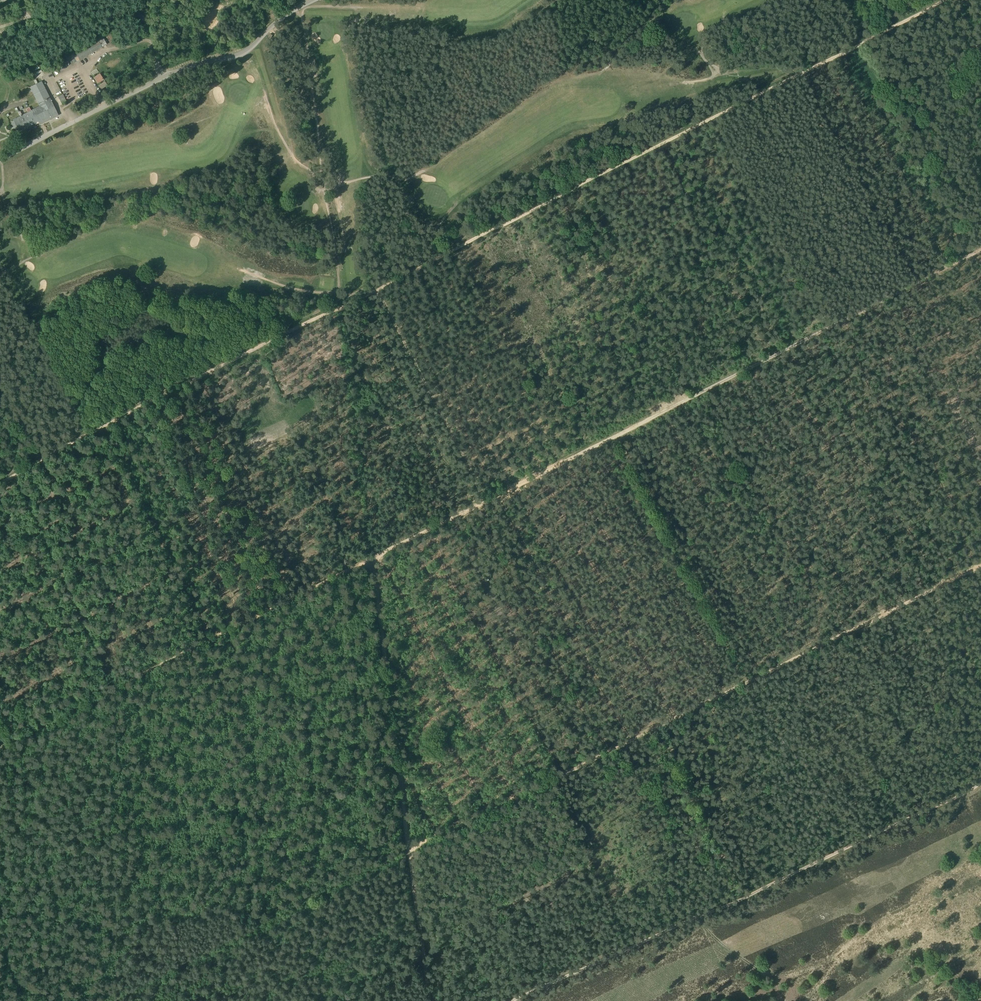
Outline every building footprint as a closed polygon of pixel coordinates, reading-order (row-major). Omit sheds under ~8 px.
[(222,21),(228,25),(232,17),(226,13),(222,21)] [(80,60),(107,45),(103,38),(76,53),(80,60)] [(33,74),(35,79),(45,74),(42,69),(33,74)] [(93,77),(98,84),(104,80),(99,73),(93,77)] [(18,112),(20,115),(10,121),(16,133),(38,122),(39,125),(61,115),(44,81),(31,87),(40,106),(32,110),(30,107),(27,108),(28,111),(22,114),(21,111),(18,112)] [(99,85),(102,90),(108,86),(104,81),(99,85)]
